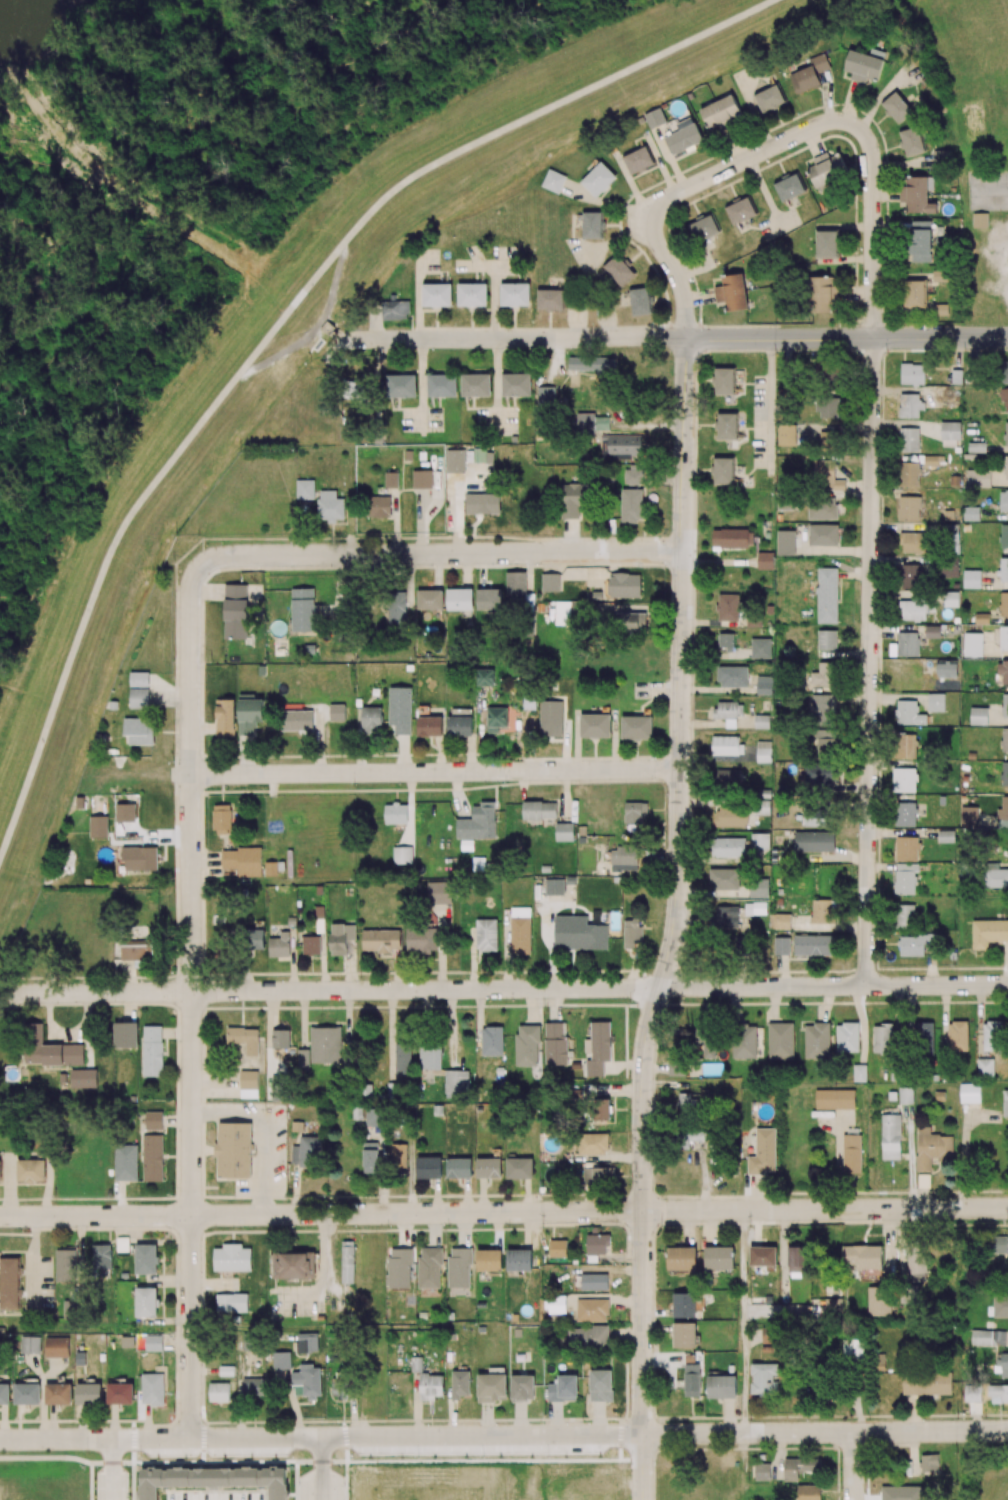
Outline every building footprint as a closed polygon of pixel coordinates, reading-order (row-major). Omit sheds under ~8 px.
[(850,79),(865,84),(867,78),(877,81),(885,52),(871,48),(869,55),(849,49),(843,71),(852,73),(850,79)] [(812,67),(790,73),(795,94),(821,87),(817,73),(829,70),(825,54),(809,58),(812,67)] [(761,112),(785,102),(778,84),(754,95),(761,112)] [(899,124),(913,110),(896,91),(881,104),(899,124)] [(740,116),(734,96),(700,107),(706,127),(740,116)] [(667,122),(660,107),(644,115),(650,130),(667,122)] [(673,155),(703,141),(692,117),(676,124),(679,131),(664,138),(673,155)] [(925,152),(920,127),(901,131),(906,156),(925,152)] [(655,164),(648,146),(623,156),(630,174),(655,164)] [(816,189),(849,173),(840,153),(830,158),(827,152),(812,159),(815,166),(807,170),(816,189)] [(597,198),(617,177),(600,161),(580,183),(597,198)] [(541,186),(559,194),(567,176),(549,169),(541,186)] [(782,202),(807,190),(798,172),(773,184),(782,202)] [(936,213),(936,203),(928,203),(928,191),(933,191),(934,177),(901,177),(901,202),(905,202),(905,213),(936,213)] [(725,207),(733,225),(758,214),(749,196),(725,207)] [(603,212),(583,212),(583,239),(604,239),(603,212)] [(973,214),(973,228),(988,228),(988,213),(973,214)] [(688,224),(695,241),(720,233),(714,215),(688,224)] [(931,221),(910,221),(911,262),(931,262),(931,221)] [(817,231),(818,258),(838,258),(837,231),(817,231)] [(621,287),(636,272),(618,253),(603,267),(621,287)] [(749,308),(742,273),(720,277),(722,286),(713,287),(716,303),(725,302),(727,312),(749,308)] [(810,276),(810,313),(831,313),(831,302),(838,303),(839,286),(832,286),(832,277),(810,276)] [(904,281),(905,308),(927,307),(926,281),(904,281)] [(487,284),(458,283),(457,306),(487,307),(487,284)] [(501,283),(501,306),(530,306),(530,283),(501,283)] [(422,284),(423,307),(452,306),(451,284),(422,284)] [(652,313),(648,287),(630,290),(634,316),(652,313)] [(538,309),(564,309),(564,290),(538,290),(538,309)] [(409,301),(382,302),(382,320),(409,320),(409,301)] [(568,371),(614,372),(615,358),(569,357),(568,371)] [(734,368),(715,368),(716,395),(735,394),(734,368)] [(502,374),(502,397),(532,396),(531,373),(502,374)] [(457,397),(457,374),(428,375),(428,397),(457,397)] [(491,396),(491,374),(462,374),(462,396),(491,396)] [(387,375),(387,397),(416,397),(416,375),(387,375)] [(363,399),(362,384),(346,385),(347,400),(363,399)] [(537,387),(538,406),(556,405),(555,387),(537,387)] [(609,417),(595,417),(595,413),(577,413),(576,432),(609,432),(609,417)] [(738,414),(716,413),(716,429),(718,429),(718,439),(737,440),(738,414)] [(642,435),(601,435),(601,459),(632,459),(632,456),(642,456),(642,435)] [(446,450),(447,473),(465,473),(465,450),(446,450)] [(432,470),(413,471),(413,489),(432,488),(432,470)] [(385,488),(398,488),(398,473),(385,472),(385,488)] [(314,480),(296,480),(297,500),(314,500),(314,480)] [(336,490),(319,490),(318,519),(328,519),(328,523),(337,523),(337,519),(344,519),(344,499),(336,498),(336,490)] [(466,494),(466,514),(500,514),(500,494),(466,494)] [(390,517),(390,496),(366,497),(367,517),(390,517)] [(247,639),(248,584),(225,584),(224,639),(247,639)] [(314,588),(291,589),(293,632),(315,631),(314,588)] [(129,708),(149,708),(150,673),(130,672),(129,708)] [(264,723),(264,699),(239,699),(239,735),(255,735),(255,723),(264,723)] [(234,700),(222,700),(222,706),(217,706),(217,737),(235,737),(234,700)] [(154,745),(154,718),(124,718),(124,736),(129,736),(129,745),(154,745)] [(116,822),(135,822),(135,804),(116,804),(116,822)] [(89,817),(90,838),(108,838),(108,816),(89,817)] [(157,870),(157,847),(123,847),(124,870),(157,870)] [(83,1044),(43,1045),(43,1023),(25,1023),(26,1065),(83,1064),(83,1044)] [(97,1069),(70,1070),(71,1088),(98,1088),(97,1069)] [(45,1160),(17,1160),(18,1183),(45,1183),(45,1160)] [(56,1282),(78,1282),(78,1250),(56,1249),(56,1282)] [(20,1258),(1,1258),(0,1306),(0,1309),(19,1309),(20,1258)] [(63,1318),(82,1319),(83,1299),(75,1299),(76,1293),(69,1292),(69,1296),(64,1296),(63,1318)] [(41,1354),(41,1337),(22,1337),(21,1354),(41,1354)] [(45,1357),(68,1358),(69,1338),(46,1337),(45,1357)] [(0,1384),(0,1404),(9,1405),(9,1384),(0,1384)] [(40,1384),(14,1384),(14,1405),(41,1404),(40,1384)] [(71,1384),(45,1384),(46,1405),(72,1405),(71,1384)] [(102,1384),(77,1384),(77,1404),(101,1405),(102,1384)]
